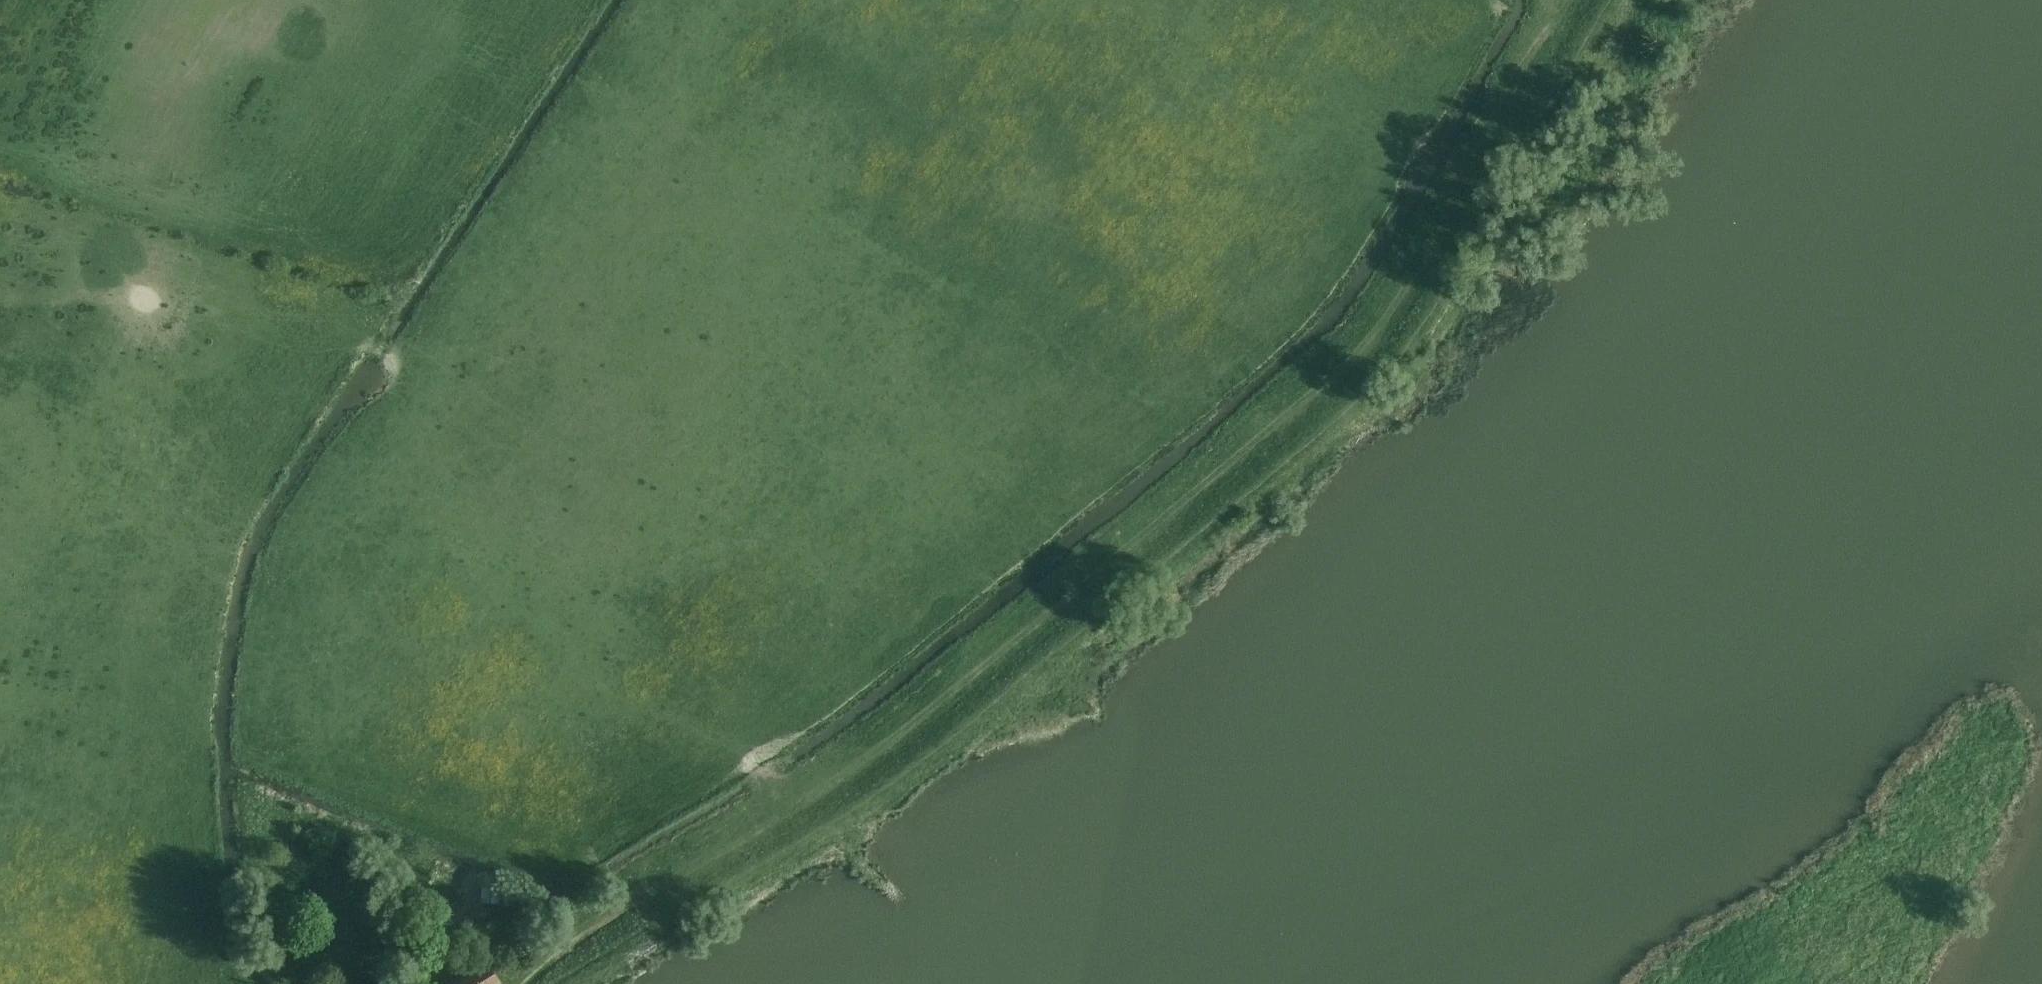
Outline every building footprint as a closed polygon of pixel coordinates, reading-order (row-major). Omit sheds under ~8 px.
[(480,883),(479,903),(498,904),(499,887),(499,884),(484,883),(480,883)] [(488,966),(487,964),(456,983),(497,983),(499,983),(488,966)]
